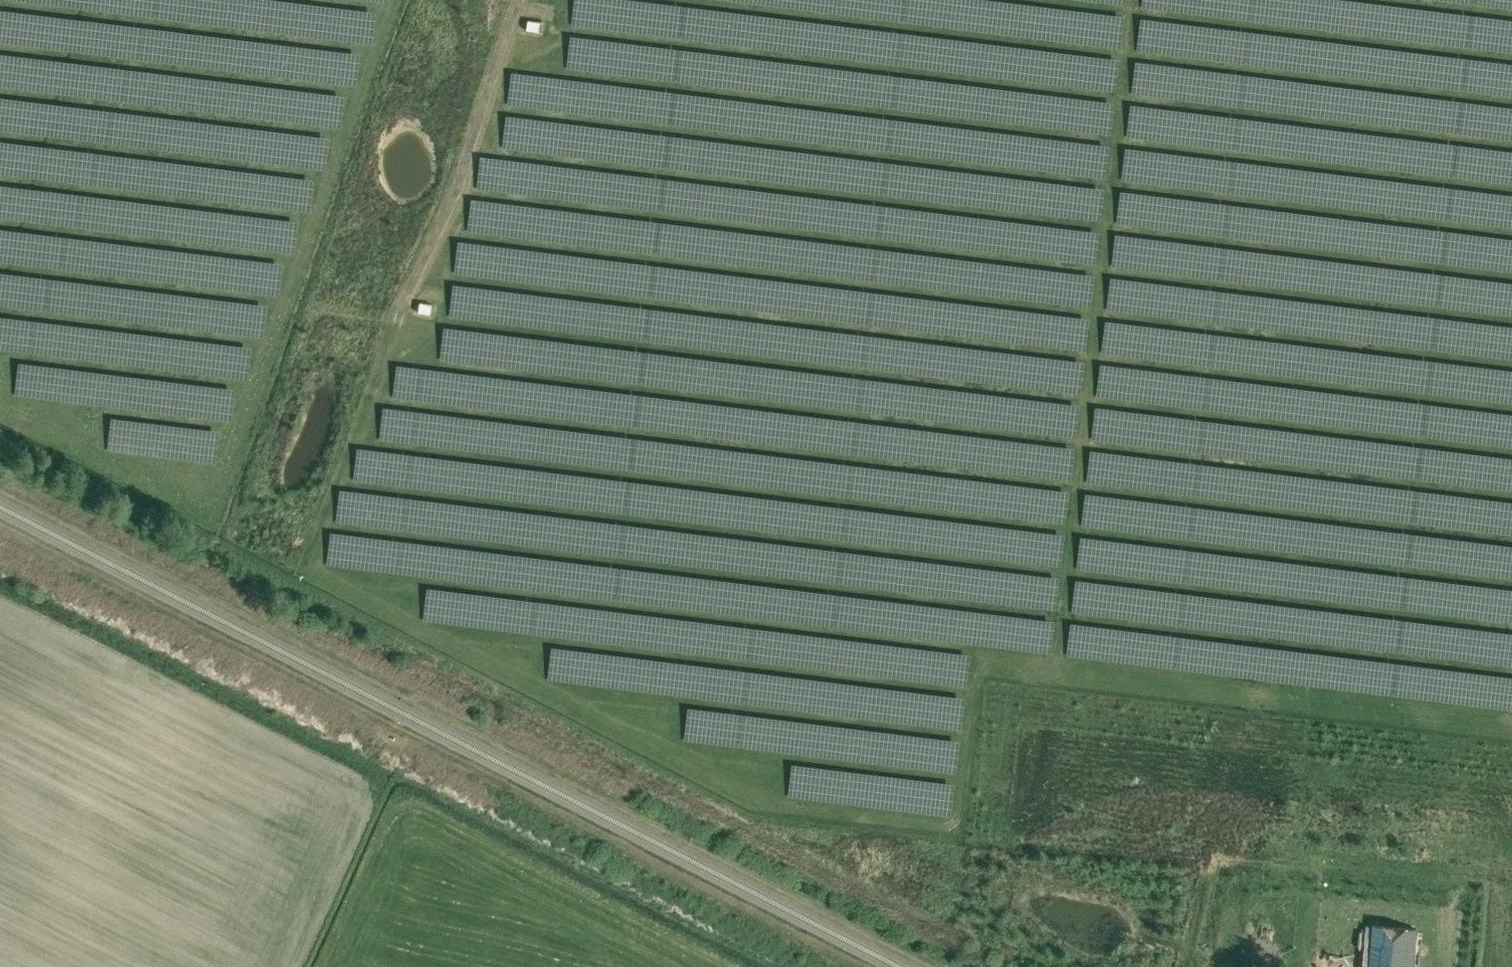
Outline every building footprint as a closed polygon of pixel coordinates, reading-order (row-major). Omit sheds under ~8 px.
[(1416,928),(1371,924),(1367,966),(1414,966),(1416,928)]
